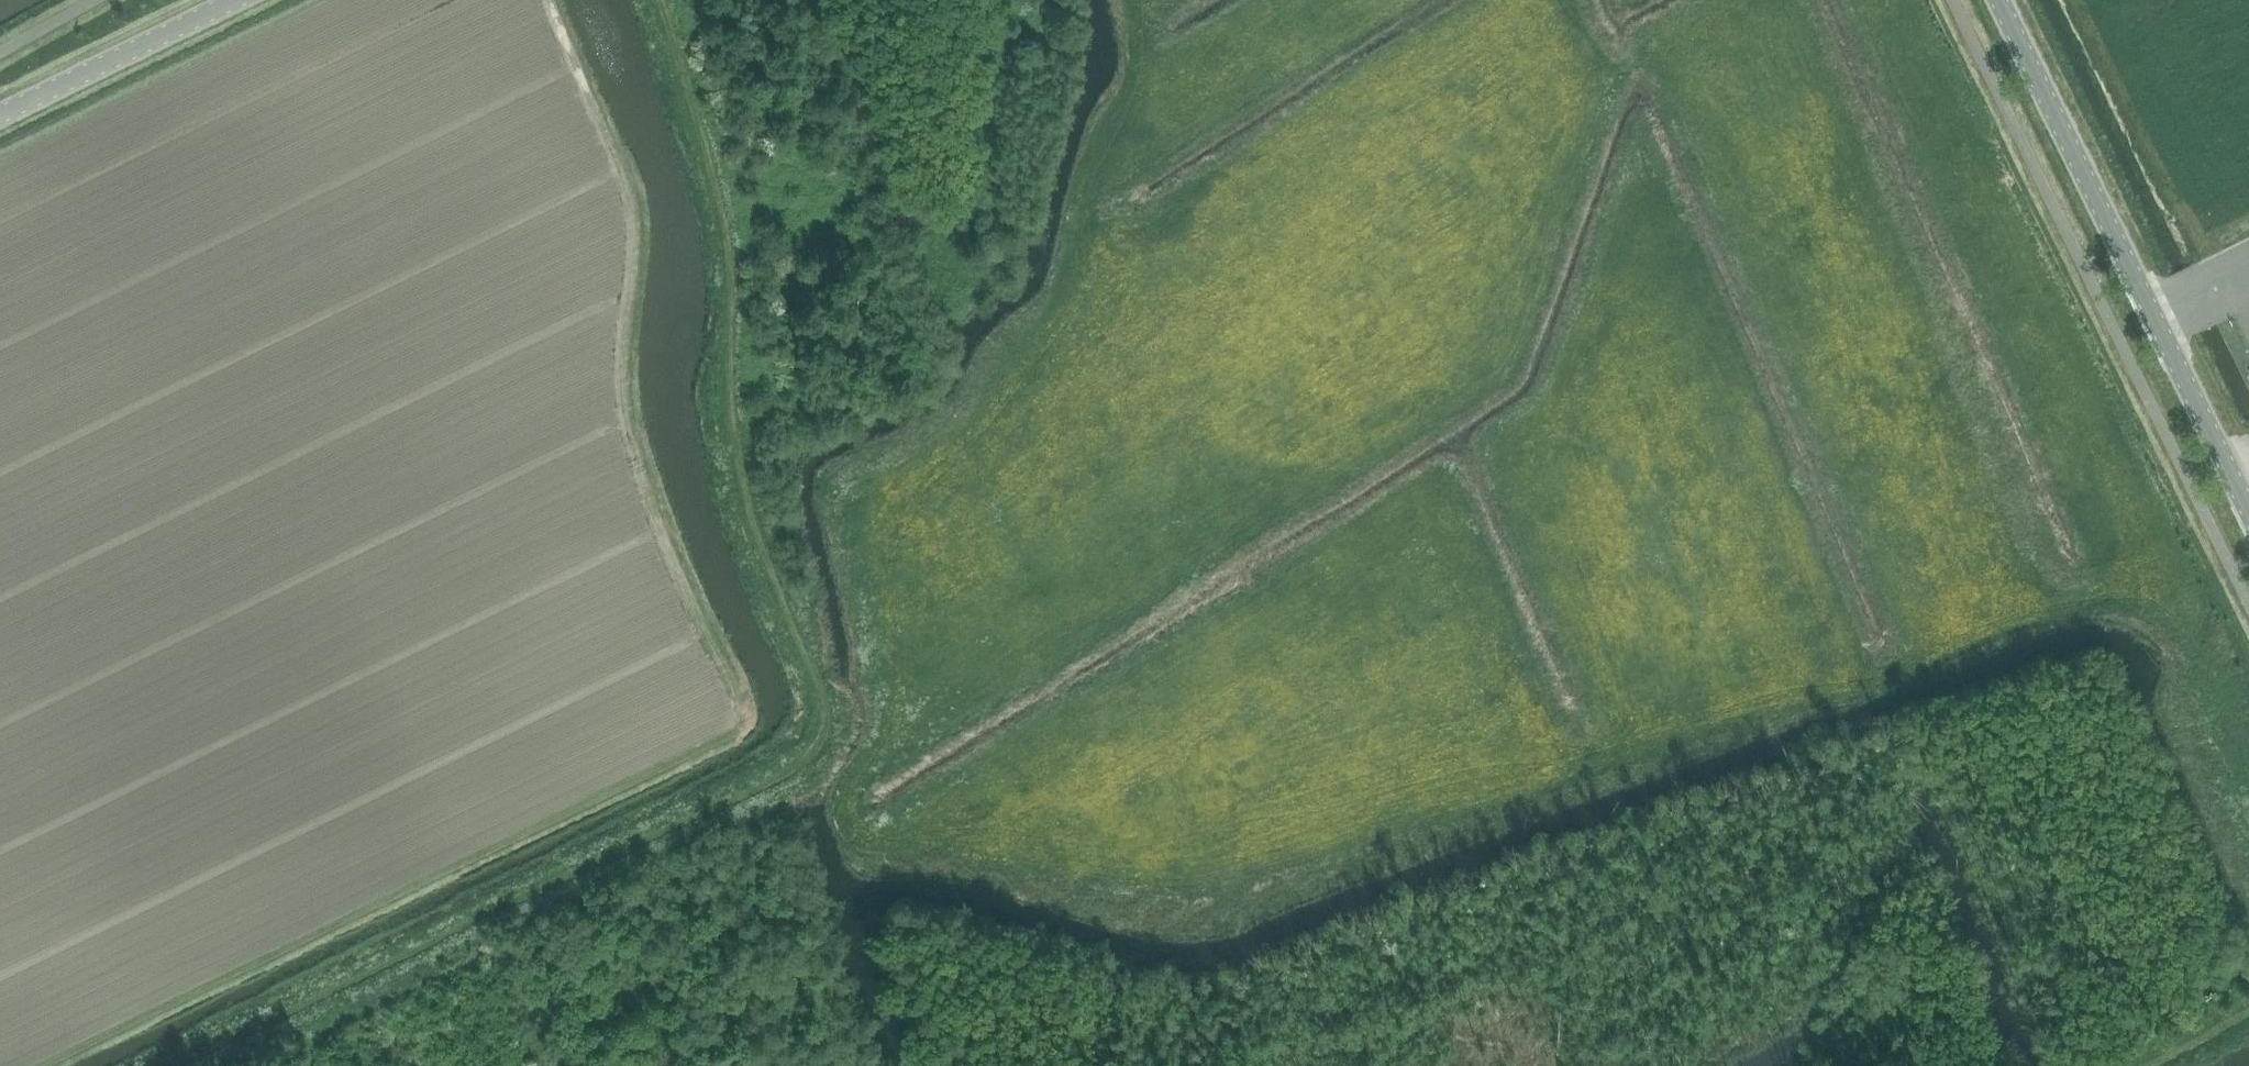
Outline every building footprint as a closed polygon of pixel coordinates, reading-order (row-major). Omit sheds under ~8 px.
[(15,336),(0,302),(0,322),(8,339),(15,336)]
